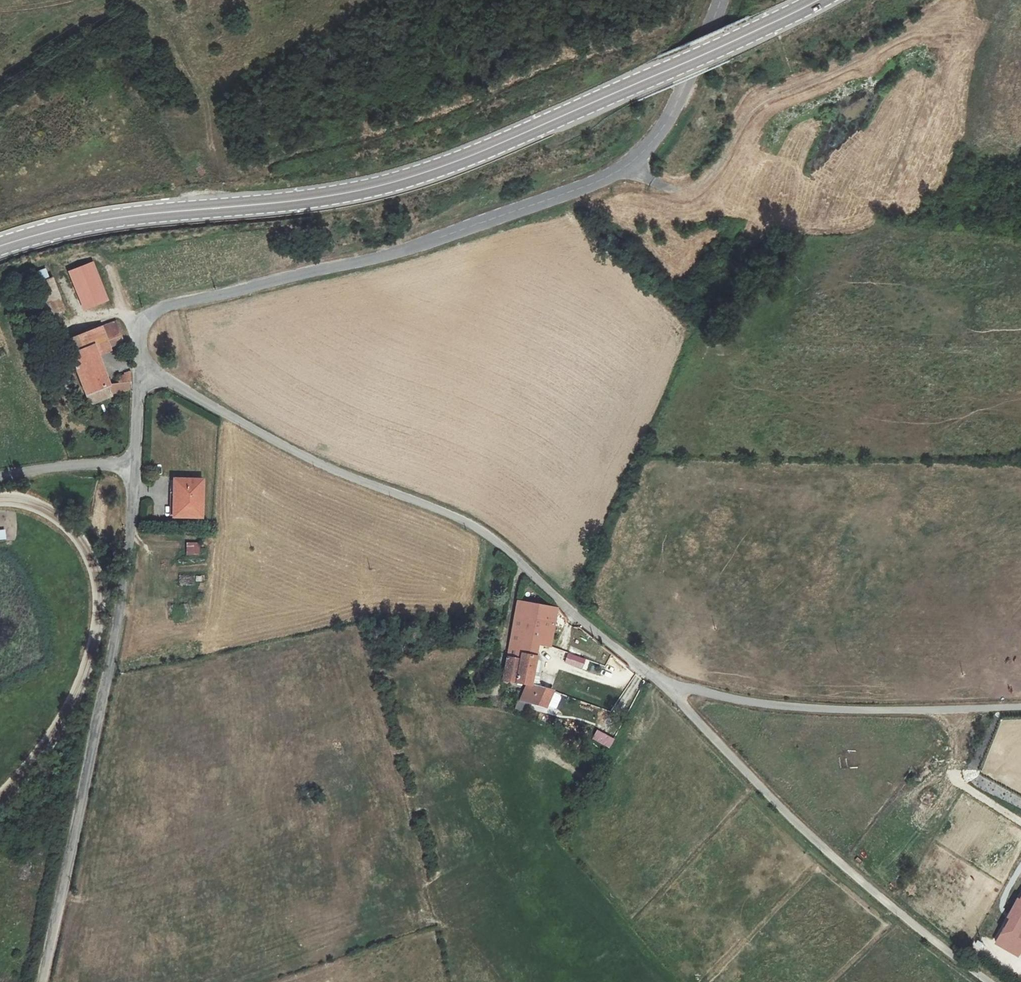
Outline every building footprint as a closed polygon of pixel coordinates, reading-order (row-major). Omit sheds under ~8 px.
[(93,263),(70,272),(85,309),(108,300),(93,263)] [(48,268),(37,273),(57,319),(68,314),(48,268)] [(99,355),(127,345),(118,320),(64,340),(91,406),(130,389),(131,370),(110,382),(99,355)] [(203,480),(175,479),(174,516),(201,516),(203,480)] [(199,543),(188,543),(188,554),(199,554),(199,543)] [(527,685),(531,685),(537,652),(539,644),(553,646),(558,607),(518,601),(508,658),(522,660),(519,683),(527,685)] [(166,619),(174,618),(171,605),(164,607),(166,619)] [(531,685),(543,687),(543,685),(540,682),(544,661),(541,653),(537,652),(531,685)] [(586,659),(568,653),(565,663),(582,669),(586,659)] [(522,660),(508,658),(505,680),(519,683),(522,660)] [(520,700),(530,702),(532,703),(548,706),(553,689),(543,687),(531,685),(527,685),(520,700)] [(532,703),(530,702),(520,700),(517,709),(530,712),(532,703)] [(34,734),(43,721),(37,717),(32,724),(30,723),(26,728),(34,734)] [(597,730),(592,739),(609,748),(614,739),(597,730)] [(995,944),(1020,956),(1020,955),(1020,892),(995,944)]
